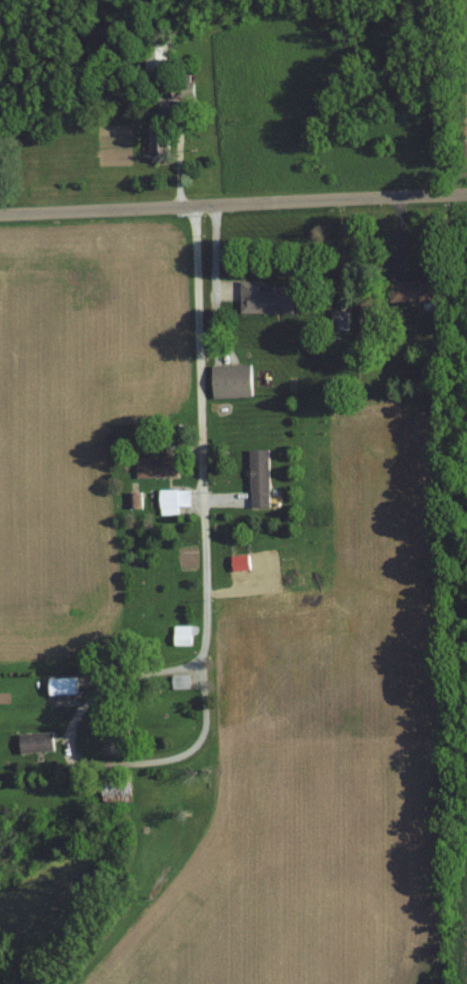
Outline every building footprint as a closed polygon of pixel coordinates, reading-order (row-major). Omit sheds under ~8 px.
[(168,42),(145,42),(145,77),(168,77),(168,42)] [(194,80),(172,80),(172,98),(194,98),(194,80)] [(169,161),(169,122),(151,122),(151,161),(169,161)] [(241,281),(241,314),(293,314),(293,287),(260,287),(260,281),(241,281)] [(436,282),(391,282),(391,302),(436,302),(436,282)] [(362,341),(375,341),(375,310),(362,310),(362,341)] [(252,396),(252,365),(213,365),(213,396),(252,396)] [(269,507),(269,449),(250,449),(250,507),(269,507)] [(177,457),(136,457),(136,477),(177,477),(177,457)] [(160,490),(160,512),(177,512),(177,490),(160,490)] [(190,625),(173,625),(173,645),(190,645),(190,625)] [(49,678),(49,694),(77,694),(77,678),(49,678)] [(19,735),(21,754),(54,751),(52,732),(19,735)] [(131,802),(130,777),(103,777),(103,802),(131,802)]
